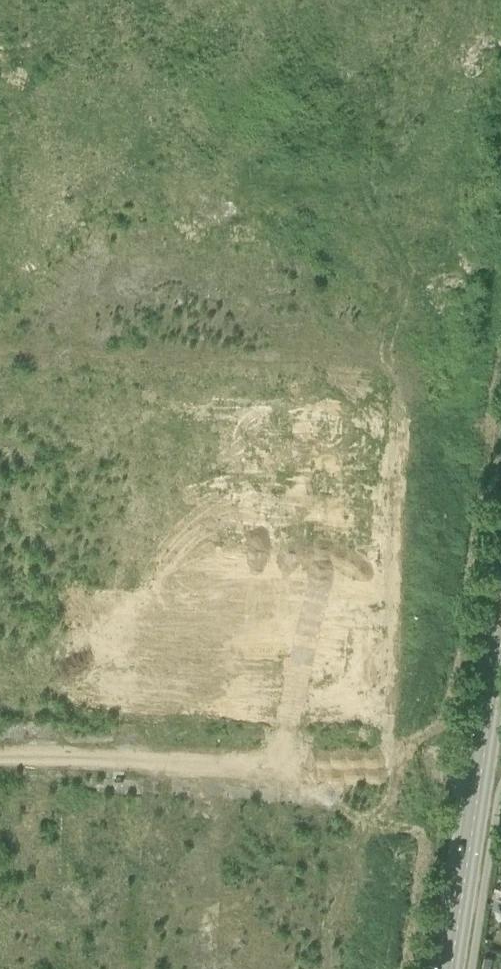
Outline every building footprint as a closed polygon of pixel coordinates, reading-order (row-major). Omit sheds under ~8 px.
[(500,887),(500,884),(500,880),(496,878),(494,886),(496,887),(493,896),(500,899),(500,887)]
